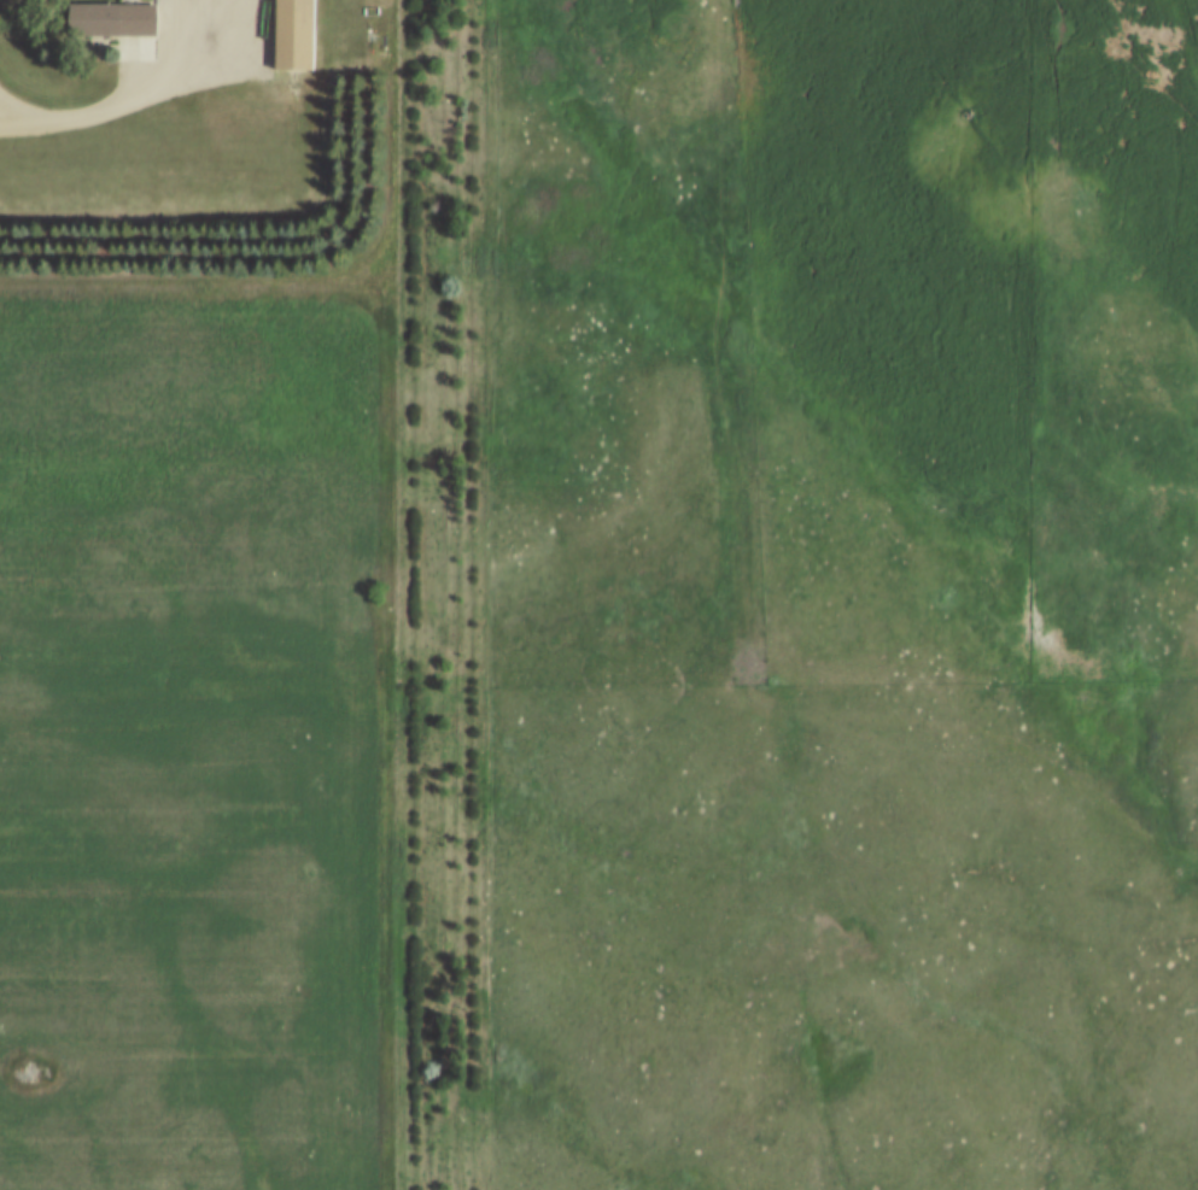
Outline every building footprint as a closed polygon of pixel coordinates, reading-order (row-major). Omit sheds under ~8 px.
[(276,72),(276,0),(315,0),(315,72),(276,72)] [(68,4),(157,5),(157,36),(68,35),(68,4)]
